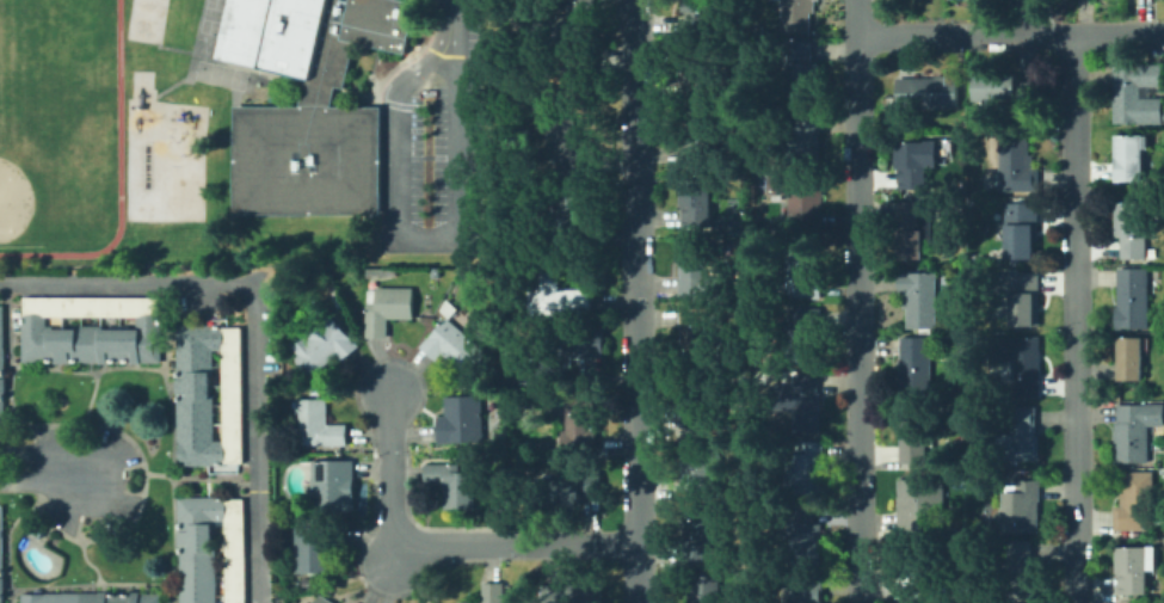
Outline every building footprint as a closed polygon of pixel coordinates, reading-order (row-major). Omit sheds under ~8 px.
[(213,56),(225,0),(270,0),(255,67),(213,56)] [(308,78),(325,0),(408,0),(413,1),(402,53),(352,41),(340,87),(332,85),(327,105),(377,105),(377,213),(230,213),(230,105),(295,105),(302,76),(308,78)] [(255,67),(270,0),(325,0),(308,78),(302,76),(278,72),(255,67)] [(569,16),(570,0),(598,0),(597,41),(574,39),(574,43),(548,42),(549,16),(569,16)] [(686,12),(686,0),(714,0),(714,20),(695,20),(695,12),(686,12)] [(784,33),(784,0),(818,0),(818,13),(814,13),(813,35),(784,33)] [(726,100),(700,100),(700,67),(683,66),(683,42),(703,42),(703,48),(726,49),(725,68),(728,69),(728,87),(726,87),(726,100)] [(821,100),(790,100),(790,64),(784,64),(784,45),(790,45),(790,42),(814,42),(814,62),(821,62),(821,100)] [(1116,64),(1163,66),(1163,86),(1144,86),(1144,97),(1163,97),(1163,123),(1115,123),(1116,64)] [(1041,103),(1017,103),(1017,100),(977,100),(977,75),(1017,74),(1017,82),(1040,81),(1041,103)] [(961,109),(900,109),(900,78),(938,78),(938,75),(961,75),(961,109)] [(893,81),(892,113),(901,113),(902,106),(909,106),(909,81),(893,81)] [(718,166),(686,166),(686,124),(690,124),(691,107),(719,109),(718,166)] [(823,164),(787,164),(787,127),(800,127),(800,115),(824,115),(824,134),(823,134),(823,164)] [(601,174),(585,173),(561,174),(561,162),(550,162),(550,119),(578,119),(578,149),(601,150),(601,174)] [(1042,191),(1003,191),(1003,133),(1033,133),(1033,154),(1036,154),(1036,167),(1042,167),(1042,191)] [(1146,181),(1119,181),(1119,135),(1151,135),(1151,149),(1146,149),(1146,181)] [(928,190),(903,190),(903,167),(899,167),(899,141),(928,141),(928,190)] [(825,233),(792,232),(792,195),(772,195),(772,173),(826,174),(825,233)] [(713,227),(685,227),(686,207),(683,207),(683,180),(713,180),(713,227)] [(578,248),(552,248),(552,209),(565,209),(565,195),(574,196),(574,187),(598,189),(599,198),(597,198),(597,211),(581,211),(580,230),(578,229),(578,248)] [(926,258),(901,258),(901,229),(901,202),(934,201),(935,241),(925,241),(926,258)] [(1148,258),(1125,258),(1123,236),(1120,236),(1120,202),(1148,202),(1148,258)] [(1037,258),(1009,258),(1009,203),(1041,203),(1041,241),(1037,241),(1037,258)] [(824,299),(813,299),(813,297),(789,297),(789,242),(814,242),(814,261),(817,261),(817,276),(824,276),(824,299)] [(720,297),(680,297),(682,245),(720,245),(720,297)] [(1151,328),(1125,330),(1117,330),(1117,307),(1119,307),(1119,267),(1150,267),(1151,328)] [(592,315),(531,316),(531,289),(541,289),(541,271),(562,270),(562,289),(592,289),(592,315)] [(937,330),(909,330),(909,309),(905,309),(905,296),(900,296),(900,271),(938,272),(937,330)] [(1042,327),(1012,327),(1012,297),(989,297),(989,273),(1015,273),(1041,273),(1042,327)] [(388,339),(368,339),(368,304),(370,304),(370,291),(378,291),(378,288),(414,289),(414,319),(389,319),(388,339)] [(161,315),(140,315),(140,319),(50,319),(25,319),(25,315),(27,315),(27,299),(161,299),(161,315)] [(457,309),(450,319),(438,309),(445,301),(457,309)] [(713,363),(683,363),(683,309),(725,308),(726,328),(713,328),(713,363)] [(819,363),(792,363),(790,339),(781,339),(781,321),(792,321),(792,309),(824,309),(824,347),(819,347),(819,363)] [(161,315),(161,320),(165,320),(164,326),(161,326),(161,333),(166,333),(166,364),(25,363),(25,319),(50,319),(50,331),(79,331),(79,327),(104,327),(104,331),(140,331),(140,319),(140,315),(161,315)] [(314,379),(297,361),(301,356),(291,345),(304,333),(308,337),(331,315),(361,346),(344,363),(338,356),(314,379)] [(470,377),(444,355),(437,362),(420,347),(430,338),(448,318),(489,353),(470,377)] [(224,468),(218,468),(218,466),(181,466),(180,443),(179,404),(179,371),(180,371),(179,327),(226,326),(226,330),(244,328),(247,462),(228,463),(228,466),(224,466),(224,468)] [(562,357),(562,328),(605,328),(605,357),(562,357)] [(934,398),(900,398),(900,376),(903,376),(903,337),(932,337),(934,398)] [(1042,398),(1014,398),(1014,382),(1000,382),(1000,379),(993,380),(993,364),(991,364),(991,337),(1042,337),(1042,398)] [(1144,381),(1119,381),(1120,337),(1145,337),(1144,381)] [(523,384),(523,365),(549,365),(549,384),(523,384)] [(824,432),(797,432),(796,395),(783,395),(783,374),(820,374),(820,393),(823,393),(823,411),(824,411),(824,432)] [(707,429),(684,429),(684,405),(680,405),(682,383),(708,383),(707,429)] [(441,445),(439,417),(448,417),(446,398),(484,396),(486,443),(441,445)] [(350,447),(326,445),(298,447),(298,410),(295,410),(295,401),(298,401),(298,399),(328,399),(330,425),(349,424),(350,447)] [(593,401),(593,430),(599,430),(599,455),(566,455),(566,430),(571,430),(571,401),(593,401)] [(1120,405),(1163,404),(1163,426),(1150,426),(1150,435),(1158,435),(1158,453),(1151,453),(1151,462),(1117,462),(1117,423),(1120,423),(1120,405)] [(954,417),(954,406),(971,406),(971,417),(954,417)] [(1042,461),(990,460),(991,435),(1012,435),(1014,407),(1039,407),(1039,436),(1042,436),(1042,461)] [(930,464),(904,464),(904,420),(930,420),(930,464)] [(718,499),(690,499),(690,481),(683,481),(683,441),(716,441),(718,499)] [(824,494),(789,494),(789,453),(802,453),(802,441),(827,442),(826,464),(824,464),(824,494)] [(356,512),(314,512),(314,461),(356,461),(356,512)] [(476,511),(446,511),(446,491),(445,491),(444,484),(427,484),(426,464),(462,463),(462,473),(476,473),(476,511)] [(580,507),(538,506),(538,479),(571,480),(571,472),(581,472),(581,468),(602,468),(602,496),(580,496),(580,507)] [(1156,507),(1163,507),(1163,523),(1156,523),(1157,531),(1117,531),(1116,507),(1122,507),(1122,493),(1126,493),(1126,472),(1156,470),(1156,507)] [(947,531),(900,531),(900,480),(947,479),(947,531)] [(1042,480),(1042,502),(1041,502),(1041,533),(998,533),(999,513),(1005,513),(1005,492),(1018,492),(1018,480),(1042,480)] [(247,500),(248,602),(229,602),(227,523),(217,523),(218,529),(214,529),(214,548),(218,548),(219,602),(183,602),(183,558),(180,558),(180,523),(181,523),(181,498),(230,498),(230,500),(247,500)] [(824,566),(794,565),(794,505),(818,505),(817,524),(824,524),(824,566)] [(713,562),(686,562),(686,518),(714,519),(713,562)] [(333,573),(297,573),(297,527),(300,527),(300,519),(321,519),(321,527),(340,527),(341,548),(333,548),(333,573)] [(1039,602),(1011,602),(1011,540),(1035,540),(1035,559),(1039,559),(1039,602)] [(1150,595),(1122,595),(1122,580),(1123,574),(1119,574),(1119,547),(1158,546),(1158,570),(1148,571),(1150,595)] [(926,599),(900,599),(900,552),(926,552),(926,599)] [(824,598),(824,602),(789,602),(789,587),(802,587),(802,574),(826,574),(826,598),(824,598)] [(721,577),(721,602),(690,602),(690,595),(695,595),(695,577),(721,577)] [(506,584),(506,602),(485,602),(485,583),(506,584)] [(604,583),(604,602),(544,602),(544,585),(581,585),(583,583),(604,583)] [(165,595),(165,602),(25,602),(25,595),(165,595)] [(321,595),(334,602),(317,602),(321,595)]
